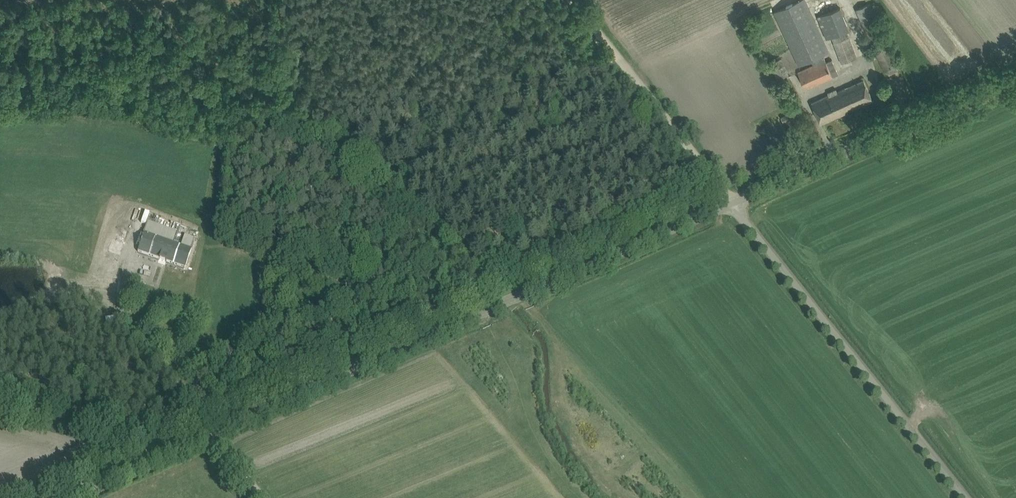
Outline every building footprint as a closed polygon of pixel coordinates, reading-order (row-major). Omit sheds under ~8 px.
[(799,65),(811,59),(814,64),(798,71),(805,86),(811,83),(812,85),(839,73),(832,59),(826,62),(823,54),(828,51),(805,0),(801,0),(775,12),(799,65)] [(856,9),(880,61),(884,70),(887,69),(889,74),(898,70),(897,67),(899,66),(870,3),(856,9)] [(832,36),(834,42),(842,63),(857,57),(847,31),(849,30),(840,7),(818,16),(827,38),(832,36)] [(770,63),(777,79),(789,74),(781,58),(770,63)] [(827,96),(821,98),(812,102),(821,123),(873,99),(869,90),(864,79),(837,91),(835,87),(825,92),(827,96)] [(781,117),(783,122),(795,117),(792,112),(781,117)] [(149,222),(142,242),(139,252),(186,268),(193,249),(196,239),(186,235),(182,245),(174,243),(177,232),(149,222)] [(114,230),(108,247),(122,252),(128,235),(114,230)]
